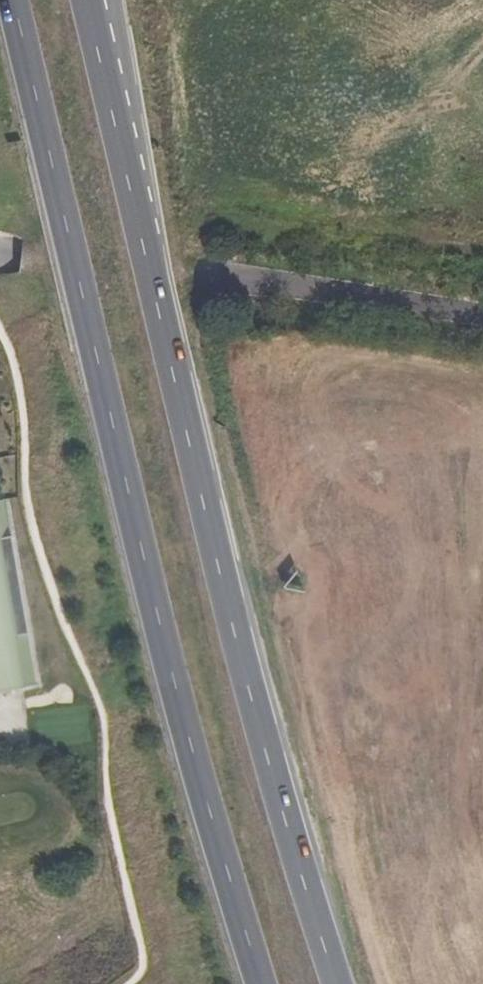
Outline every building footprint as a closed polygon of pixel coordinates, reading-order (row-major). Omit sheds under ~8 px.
[(0,499),(0,685),(33,680),(5,498),(0,499)]
